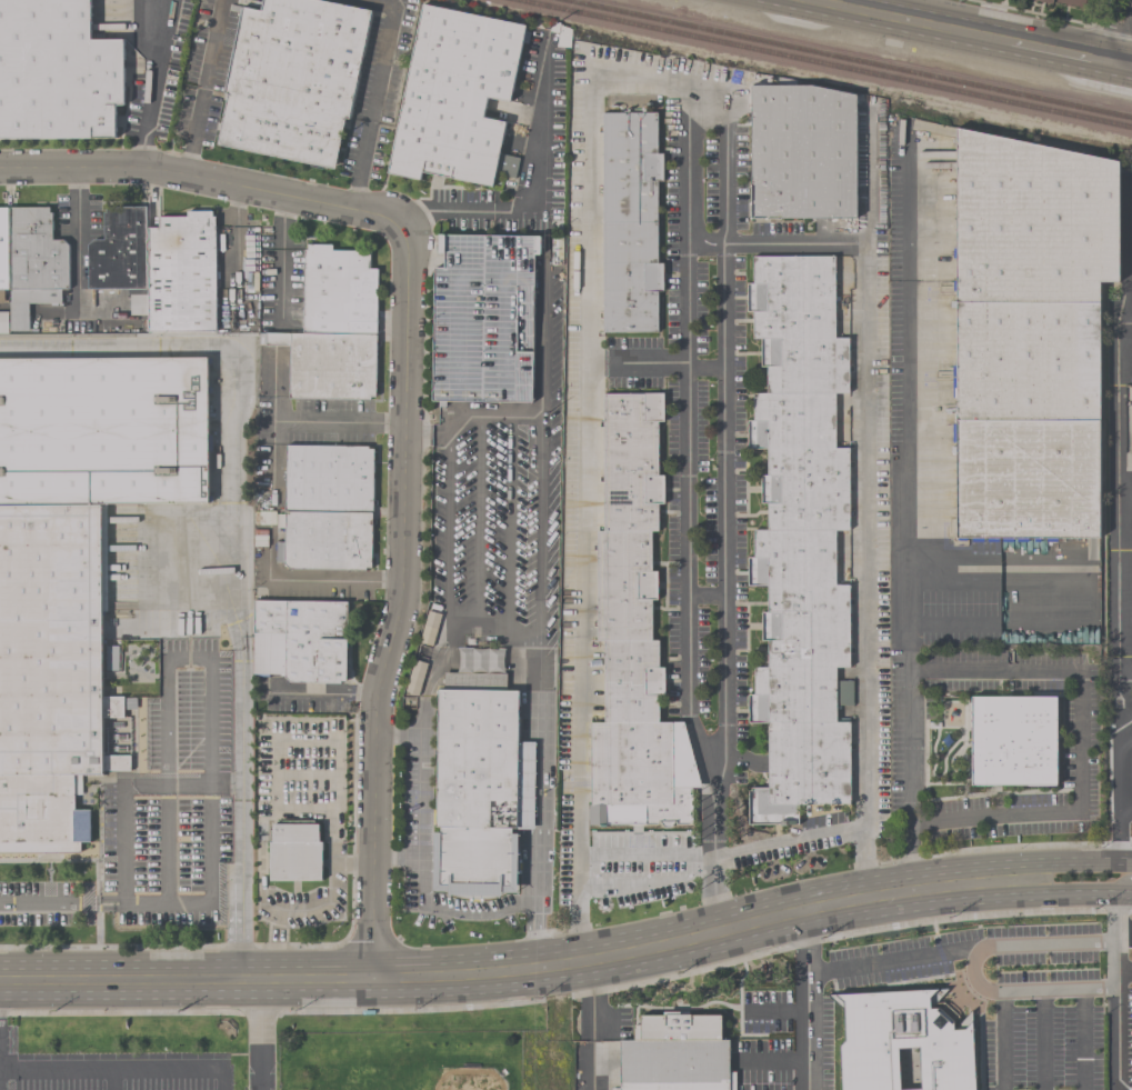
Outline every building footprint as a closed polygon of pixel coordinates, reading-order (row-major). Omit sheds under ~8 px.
[(116,138),(0,137),(0,0),(90,0),(90,39),(122,39),(122,103),(116,103),(116,138)] [(260,10),(262,0),(319,0),(368,10),(334,168),(217,143),(227,93),(223,92),(241,7),(260,10)] [(1033,2),(1033,0),(1086,0),(1084,9),(1052,2),(1051,6),(1033,2)] [(524,24),(523,31),(529,32),(527,42),(521,41),(509,101),(487,97),(482,117),(504,121),(491,186),(420,171),(419,179),(387,172),(422,3),(524,24)] [(855,218),(751,218),(751,82),(810,82),(855,92),(855,218)] [(602,110),(659,110),(659,152),(662,152),(662,181),(659,181),(659,260),(663,260),(663,290),(659,290),(659,332),(601,332),(602,110)] [(959,538),(1100,537),(1100,284),(1119,284),(1119,162),(955,128),(959,538)] [(8,332),(0,332),(0,311),(8,311),(8,302),(0,302),(0,206),(48,206),(48,212),(51,212),(51,239),(62,239),(68,244),(68,289),(61,289),(61,302),(28,302),(28,330),(8,330),(8,332)] [(92,239),(102,239),(102,212),(106,212),(106,207),(146,207),(146,227),(157,227),(157,217),(186,217),(186,211),(211,211),(211,217),(214,217),(214,331),(147,331),(147,314),(129,316),(129,294),(147,294),(147,288),(87,288),(87,244),(92,239)] [(433,267),(442,267),(443,253),(437,252),(438,234),(539,237),(539,253),(534,253),(531,402),(431,400),(433,267)] [(375,397),(288,396),(289,346),(264,346),(264,332),(302,332),(303,250),(305,250),(305,244),(331,244),(331,250),(369,251),(369,268),(377,269),(375,397)] [(834,254),(834,337),(848,337),(848,392),(834,392),(834,447),(849,447),(849,530),(835,530),(834,584),(849,584),(848,667),(835,667),(835,681),(852,681),(852,706),(835,706),(835,721),(850,721),(849,803),(799,803),(798,823),(748,823),(749,789),(751,789),(751,786),(768,786),(768,722),(748,722),(748,693),(753,693),(753,666),(767,666),(768,641),(761,640),(761,611),(767,611),(768,583),(748,583),(748,557),(753,557),(753,529),(767,529),(768,502),(761,502),(761,474),(767,474),(767,449),(748,449),(748,419),(753,419),(753,391),(767,391),(768,366),(761,366),(761,339),(752,339),(753,312),(747,312),(748,281),(753,281),(753,253),(834,254)] [(80,851),(0,851),(0,358),(206,357),(206,502),(106,503),(107,611),(101,611),(102,696),(121,696),(122,696),(122,718),(121,718),(102,718),(102,753),(128,753),(128,772),(81,772),(81,794),(73,794),(73,809),(89,809),(89,842),(79,842),(80,851)] [(664,392),(664,420),(658,420),(658,473),(664,473),(664,503),(658,503),(658,531),(652,531),(651,571),(657,571),(657,600),(651,600),(651,639),(658,639),(658,667),(664,667),(663,696),(659,696),(659,721),(683,721),(702,787),(693,786),(692,824),(675,824),(671,827),(667,828),(662,827),(659,824),(588,823),(588,804),(590,804),(591,721),(603,722),(604,641),(597,641),(598,529),(603,530),(604,392),(664,392)] [(285,447),(285,510),(373,511),(374,450),(369,449),(369,446),(363,447),(307,446),(292,446),(285,447)] [(283,563),(283,512),(371,512),(370,568),(364,567),(364,570),(289,569),(283,563)] [(347,601),(345,681),(340,681),(340,683),(289,682),(283,674),(268,674),(268,677),(252,676),(253,600),(347,601)] [(439,690),(437,828),(441,828),(440,886),(511,887),(512,829),(517,829),(519,692),(439,690)] [(1056,698),(1055,786),(970,784),(971,697),(1056,698)] [(319,823),(319,842),(321,841),(321,880),(268,881),(268,842),(271,841),(271,823),(319,823)] [(972,1010),(975,1089),(843,1089),(839,993),(946,989),(930,1009),(940,1008),(953,1021),(953,1031),(972,1010)] [(729,1040),(729,1089),(620,1089),(620,1041),(634,1041),(634,1026),(641,1026),(640,1017),(721,1016),(722,1040),(729,1040)]
